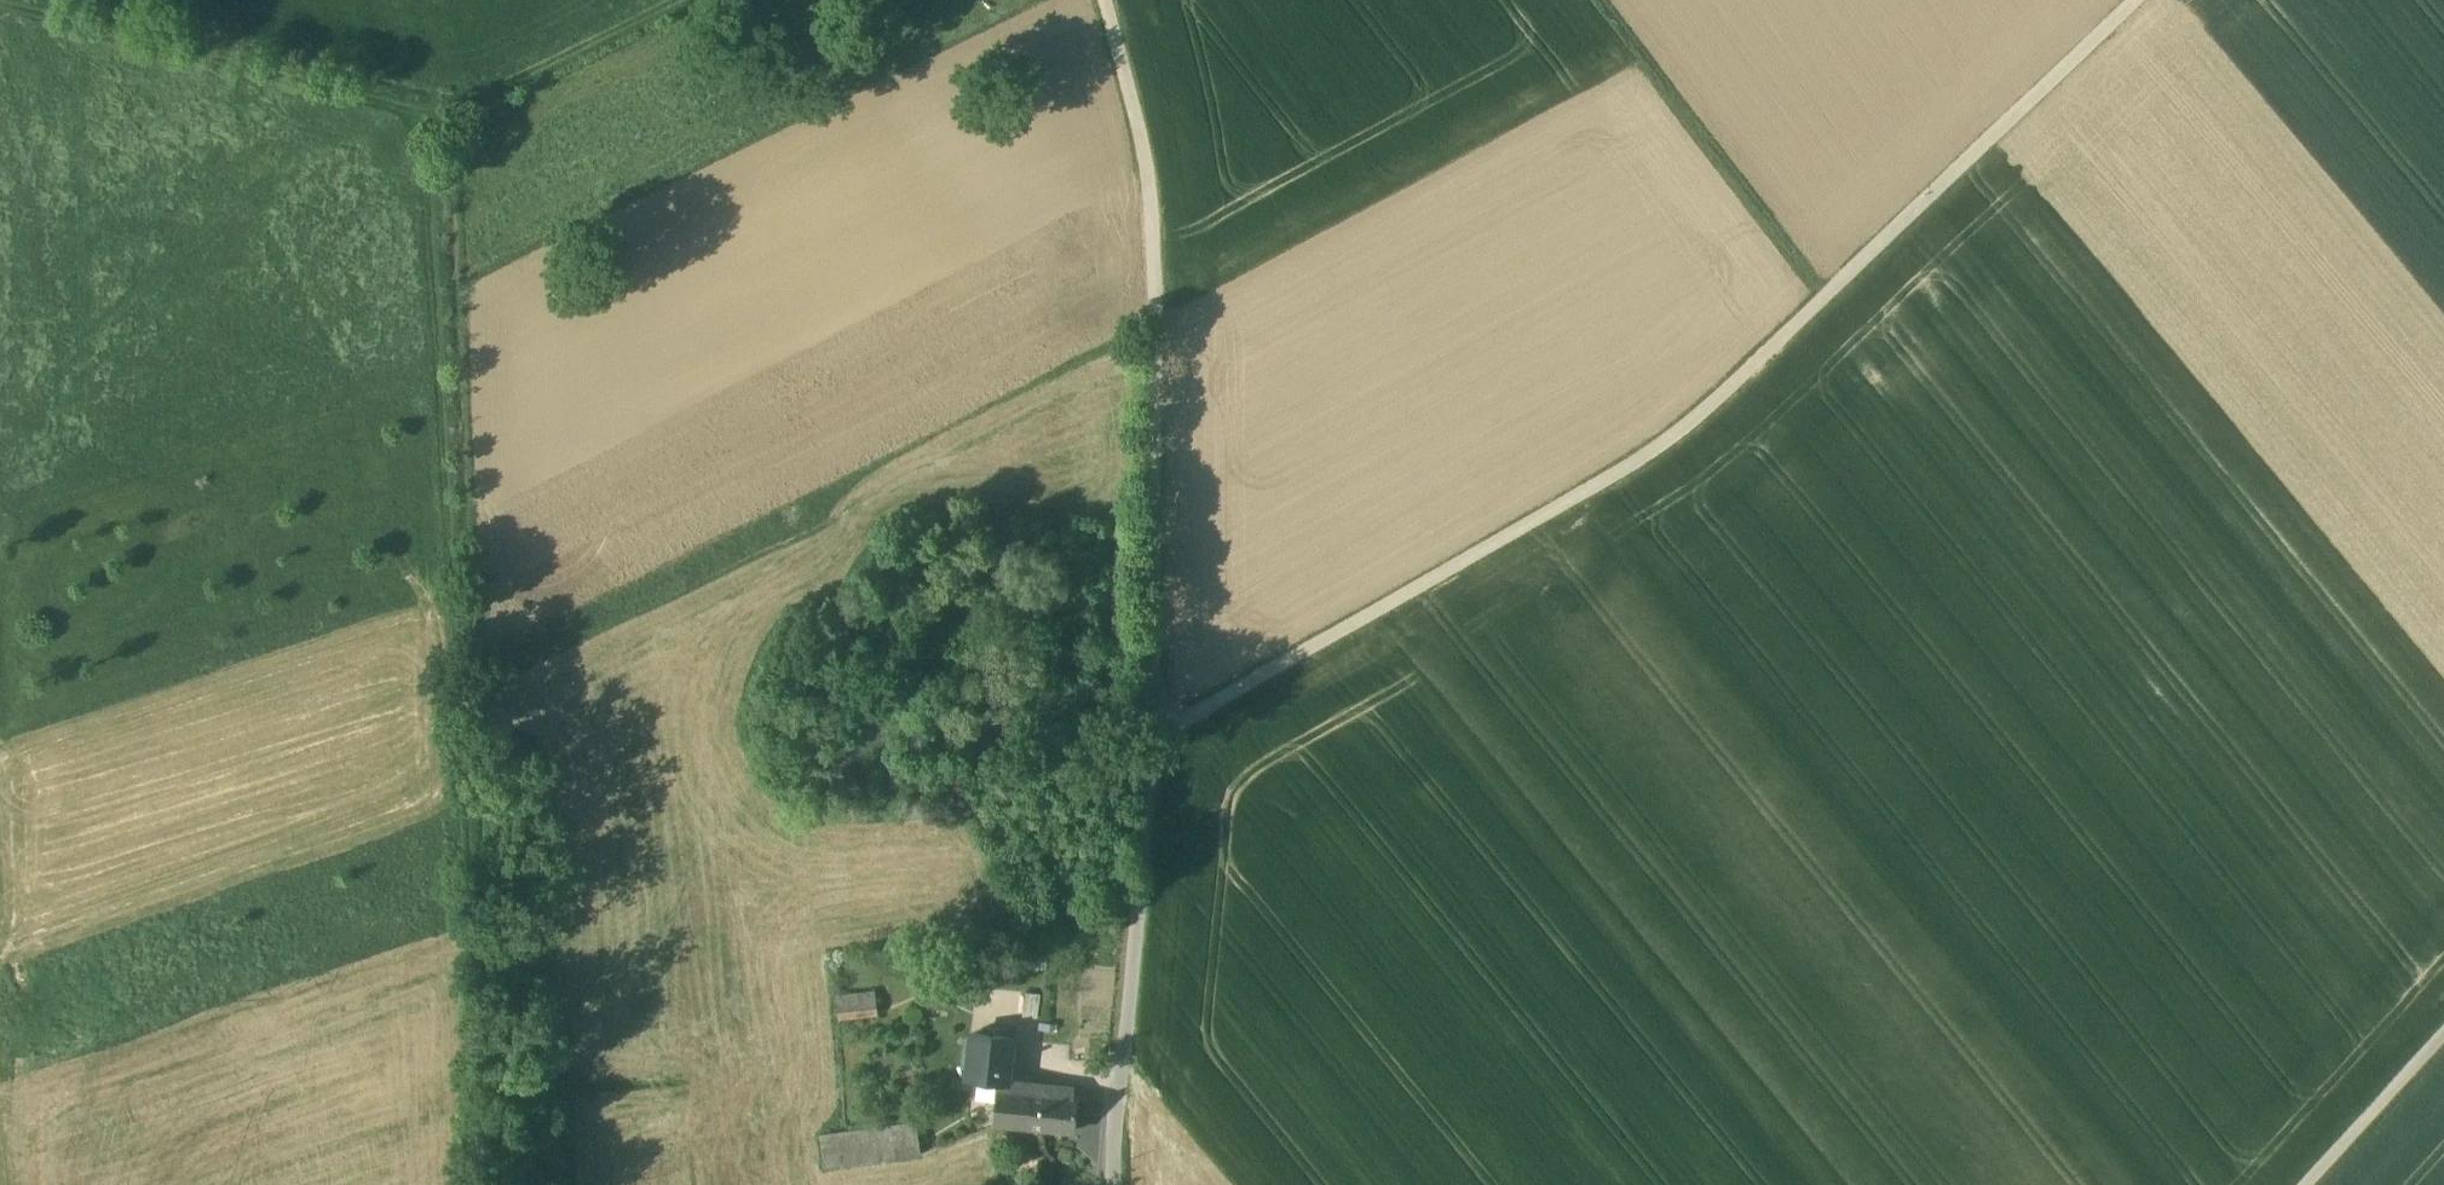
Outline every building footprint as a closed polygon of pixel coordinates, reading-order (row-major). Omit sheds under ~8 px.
[(875,992),(837,996),(839,1017),(878,1013),(875,992)] [(1013,1038),(972,1034),(968,1077),(998,1080),(1009,1081),(1013,1038)] [(1009,1081),(998,1080),(994,1122),(1074,1129),(1077,1097),(1066,1096),(1067,1086),(1009,1081)] [(917,1121),(821,1134),(825,1166),(921,1153),(917,1121)]
